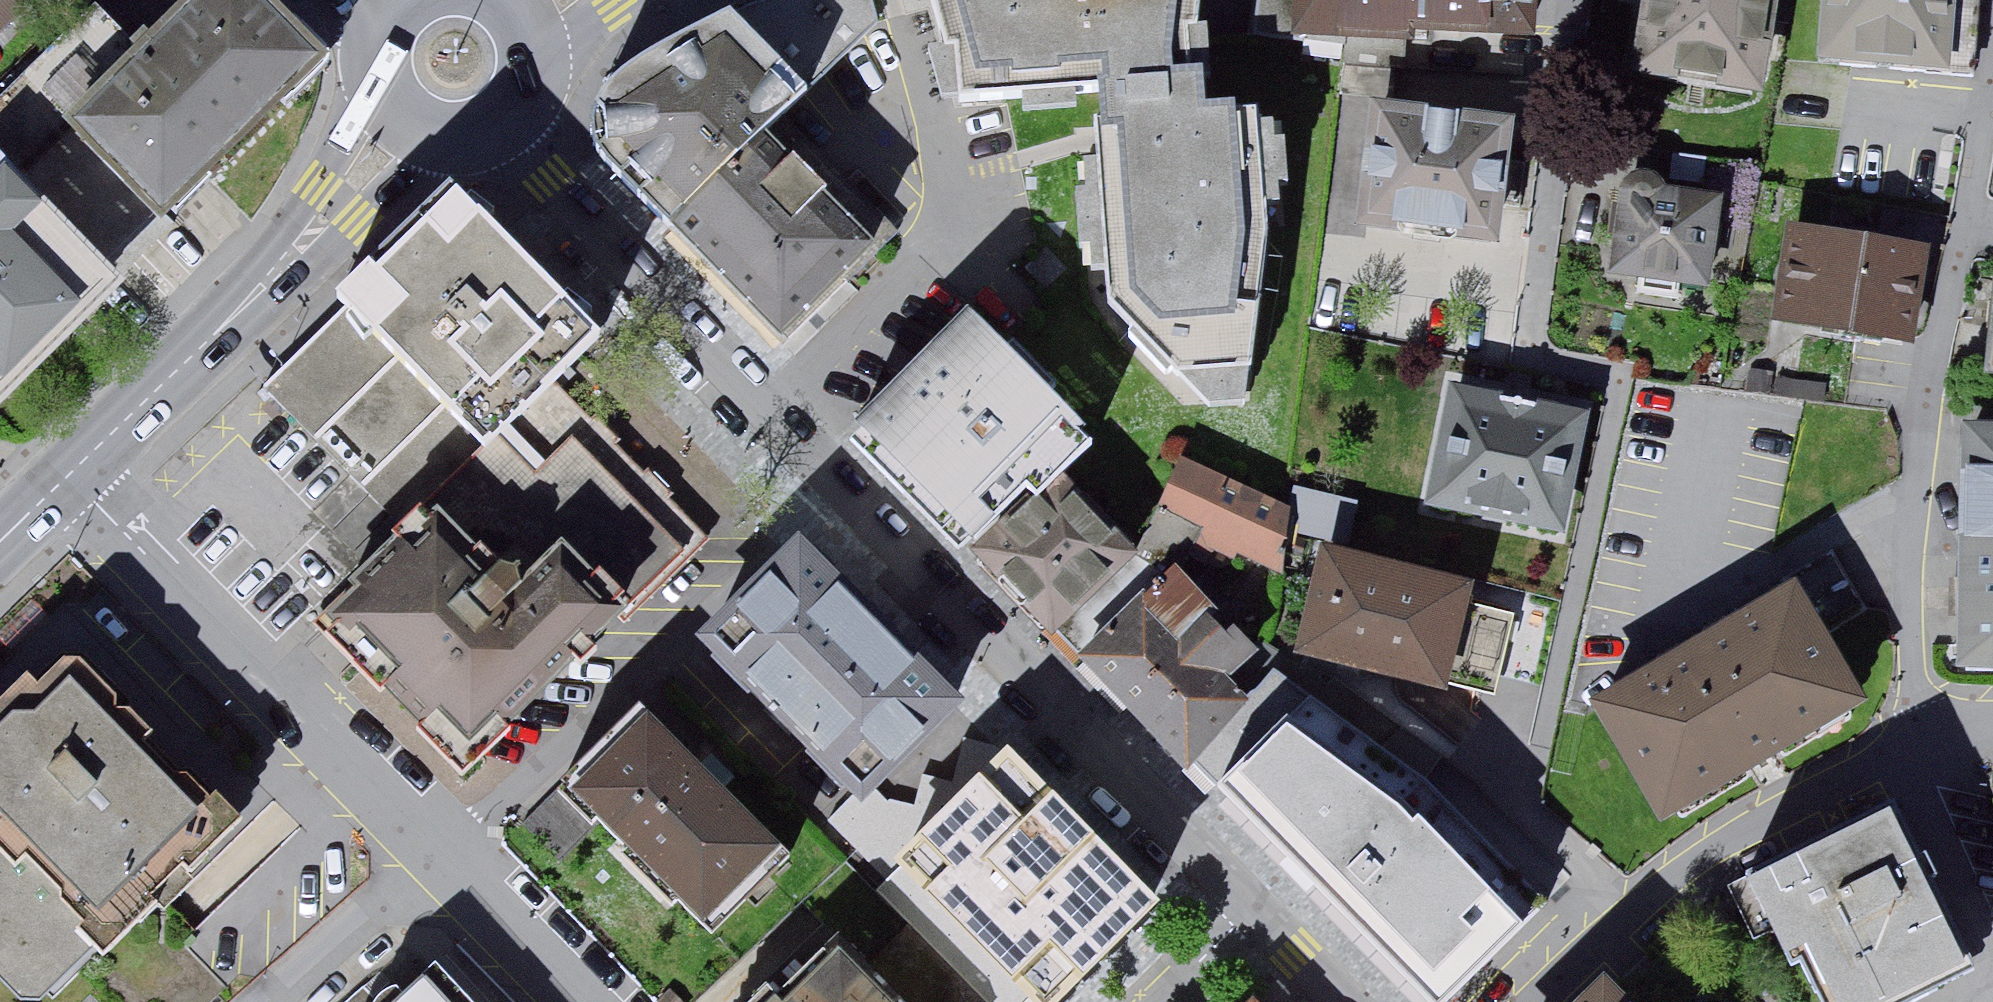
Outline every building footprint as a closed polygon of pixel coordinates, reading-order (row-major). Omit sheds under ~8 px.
[(5,46),(48,0),(0,0),(0,41),(5,46)] [(257,0),(190,0),(60,125),(159,227),(324,69),(257,0)] [(733,12),(607,83),(605,159),(789,342),(894,229),(786,109),(886,20),(880,0),(761,0),(733,12)] [(957,104),(1091,91),(1109,309),(1176,383),(1258,378),(1263,212),(1250,105),(1196,105),(1202,0),(929,0),(957,104)] [(1290,42),(1543,51),(1545,0),(1291,0),(1290,42)] [(1646,59),(1755,79),(1769,0),(1657,0),(1646,59)] [(1825,61),(1976,73),(1982,0),(1830,0),(1825,61)] [(1503,124),(1382,110),(1370,216),(1490,230),(1503,124)] [(0,177),(0,404),(114,290),(0,177)] [(1726,194),(1624,179),(1610,276),(1712,291),(1726,194)] [(1331,222),(1359,228),(1367,188),(1339,183),(1331,222)] [(592,335),(448,189),(254,378),(398,525),(592,335)] [(1920,250),(1792,229),(1779,308),(1906,330),(1920,250)] [(1093,423),(964,297),(843,420),(960,534),(1021,471),(1034,483),(1093,423)] [(1576,417),(1461,389),(1437,491),(1552,518),(1576,417)] [(1973,431),(1964,654),(1992,655),(1992,431),(1973,431)] [(1298,510),(1189,466),(1163,527),(1273,572),(1298,510)] [(1122,543),(1058,477),(975,557),(1039,623),(1122,543)] [(505,605),(432,528),(322,632),(461,778),(625,623),(559,554),(505,605)] [(966,710),(798,543),(696,645),(864,812),(966,710)] [(1425,574),(1329,552),(1307,649),(1492,691),(1510,615),(1420,594),(1425,574)] [(1272,674),(1171,571),(1087,654),(1188,757),(1272,674)] [(1792,591),(1593,709),(1665,829),(1864,711),(1792,591)] [(0,714),(0,962),(34,999),(229,820),(71,648),(0,714)] [(775,851),(643,715),(565,790),(697,927),(775,851)] [(1283,730),(1213,784),(1413,1001),(1447,1001),(1520,930),(1420,816),(1406,824),(1360,787),(1283,730)] [(1169,910),(1009,749),(921,835),(1081,997),(1169,910)] [(1747,889),(1787,965),(1804,956),(1828,1001),(1900,1001),(1967,967),(1888,816),(1747,889)] [(835,939),(768,1001),(895,1001),(835,939)] [(436,966),(398,1001),(470,1001),(436,966)]
